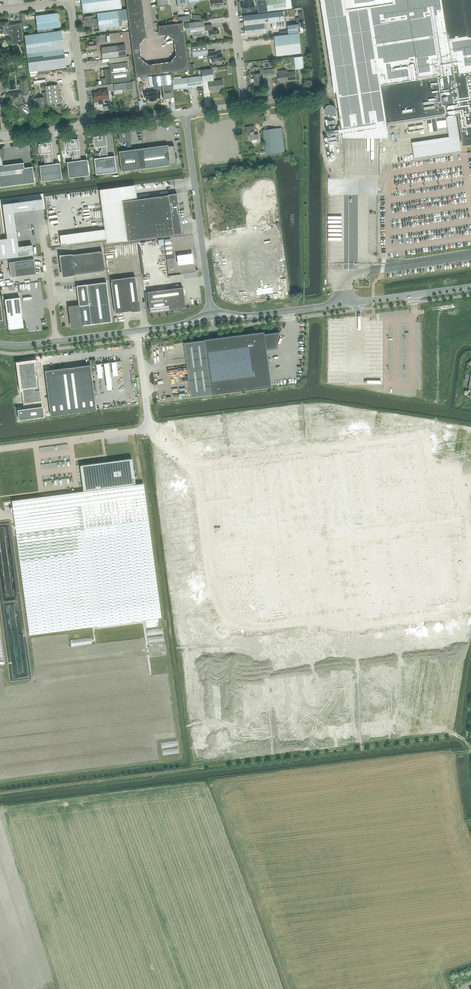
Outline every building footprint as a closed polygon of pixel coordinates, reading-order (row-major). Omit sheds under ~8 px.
[(121,8),(120,0),(81,0),(82,13),(121,8)] [(136,76),(189,69),(183,22),(179,22),(169,24),(158,25),(159,35),(167,34),(174,39),(176,54),(170,61),(148,64),(141,59),(139,44),(144,37),(146,37),(142,0),(126,0),(136,76)] [(243,12),(255,11),(254,3),(252,3),(252,0),(245,0),(245,4),(242,4),(242,6),(242,7),(241,8),(241,9),(242,10),(243,10),(243,12)] [(257,0),(258,12),(287,9),(286,0),(257,0)] [(330,84),(331,90),(331,93),(333,92),(334,95),(340,138),(385,138),(383,125),(386,125),(389,124),(431,118),(433,132),(438,131),(436,117),(448,116),(448,117),(446,117),(446,118),(450,141),(421,145),(413,146),(414,158),(461,151),(461,148),(456,116),(453,116),(453,115),(458,114),(459,123),(459,124),(460,124),(461,133),(461,134),(462,143),(462,144),(463,144),(463,143),(470,142),(470,0),(317,0),(330,84)] [(284,21),(284,18),(288,17),(287,10),(244,15),(245,25),(265,23),(284,21)] [(98,28),(119,25),(117,11),(97,13),(97,18),(93,18),(93,15),(84,16),(84,20),(83,20),(84,27),(89,26),(90,26),(91,27),(98,26),(98,28)] [(37,30),(38,32),(53,30),(53,28),(60,27),(58,13),(35,16),(37,30)] [(23,42),(20,23),(8,24),(8,22),(5,23),(4,21),(0,22),(0,33),(4,33),(4,34),(9,33),(10,44),(23,42)] [(203,21),(189,23),(184,23),(186,33),(205,31),(213,30),(212,25),(211,24),(204,25),(203,21)] [(266,33),(265,23),(245,25),(246,35),(266,33)] [(289,33),(300,32),(299,24),(288,25),(289,33)] [(219,30),(210,31),(210,38),(217,37),(217,38),(220,37),(220,34),(219,34),(219,30)] [(29,72),(65,67),(60,31),(24,35),(29,72)] [(277,56),(301,53),(299,33),(274,36),(277,56)] [(96,42),(101,41),(100,35),(96,36),(97,38),(92,39),(92,41),(86,42),(88,49),(97,48),(96,42)] [(125,44),(117,45),(101,47),(102,58),(126,55),(125,44)] [(206,44),(191,46),(193,57),(203,55),(204,59),(208,59),(211,58),(212,62),(223,60),(222,53),(216,53),(216,51),(207,52),(206,44)] [(290,58),(291,68),(296,67),(296,69),(304,68),(303,56),(290,58)] [(130,79),(128,62),(110,64),(110,69),(105,69),(106,78),(100,79),(101,84),(107,83),(106,82),(130,79)] [(218,89),(223,89),(222,79),(213,81),(212,80),(213,80),(211,68),(200,70),(202,81),(209,80),(209,81),(208,81),(209,90),(213,89),(214,91),(218,90),(218,89)] [(264,77),(276,76),(275,68),(263,70),(264,77)] [(295,71),(295,72),(287,73),(287,71),(285,70),(278,71),(280,82),(296,80),(295,71)] [(255,85),(262,84),(261,73),(253,74),(255,85)] [(154,91),(144,93),(145,100),(150,99),(150,101),(156,100),(156,98),(160,98),(159,91),(159,90),(162,90),(163,98),(173,97),(172,90),(171,74),(152,76),(154,86),(154,91)] [(201,76),(172,80),(173,89),(183,88),(184,93),(192,92),(191,87),(202,86),(201,76)] [(20,95),(29,94),(26,77),(20,78),(22,92),(9,93),(10,101),(13,101),(14,103),(21,102),(20,95)] [(131,81),(126,82),(113,84),(114,90),(132,88),(131,81)] [(44,103),(47,103),(47,104),(60,102),(58,84),(45,86),(46,92),(43,93),(43,97),(37,98),(38,107),(39,107),(40,108),(41,108),(42,108),(43,107),(45,106),(44,103)] [(104,104),(103,99),(108,98),(107,89),(98,90),(98,92),(93,93),(94,101),(98,101),(98,104),(104,104)] [(255,131),(254,126),(246,127),(247,135),(248,135),(248,140),(252,140),(252,142),(257,141),(257,139),(259,139),(259,134),(254,134),(254,131),(255,131)] [(260,151),(261,154),(266,154),(279,153),(279,152),(287,151),(284,127),(276,128),(263,129),(266,151),(260,151)] [(126,141),(127,150),(131,149),(130,140),(131,140),(130,132),(119,133),(120,142),(126,141)] [(106,145),(105,136),(101,136),(98,136),(98,137),(94,137),(94,140),(93,140),(94,144),(95,144),(95,147),(102,146),(102,149),(101,152),(101,153),(95,153),(95,157),(100,157),(100,158),(107,157),(106,145)] [(74,140),(74,139),(70,140),(66,141),(67,143),(66,144),(66,148),(67,148),(68,150),(74,149),(75,153),(73,155),(73,157),(72,157),(73,161),(80,160),(78,149),(79,149),(78,139),(74,140)] [(45,160),(46,165),(53,164),(51,152),(52,152),(50,143),(46,143),(43,143),(43,144),(39,144),(39,147),(38,147),(39,151),(40,151),(40,154),(47,153),(48,156),(46,159),(46,160),(45,160)] [(168,145),(138,149),(140,169),(170,165),(170,164),(176,163),(174,145),(168,146),(168,145)] [(140,169),(138,149),(131,149),(127,150),(119,151),(121,171),(140,169)] [(107,157),(100,158),(94,158),(96,174),(116,172),(114,156),(107,157)] [(80,160),(73,161),(67,162),(69,178),(89,175),(87,159),(80,160)] [(0,166),(0,187),(34,182),(32,167),(24,168),(23,163),(3,165),(0,166)] [(53,164),(46,165),(39,165),(41,182),(62,179),(60,163),(53,164)] [(351,176),(361,166),(359,164),(349,174),(351,176)] [(425,171),(426,176),(440,175),(439,169),(435,170),(435,168),(431,169),(432,171),(430,171),(431,174),(427,174),(427,171),(425,171)] [(351,182),(361,172),(359,170),(348,179),(351,182)] [(357,176),(348,186),(351,189),(346,194),(352,199),(361,190),(358,187),(360,185),(357,182),(360,179),(357,176)] [(135,185),(99,189),(103,220),(58,226),(61,245),(106,239),(106,243),(182,233),(179,211),(177,193),(168,194),(168,195),(137,199),(135,185)] [(346,210),(357,200),(355,198),(345,207),(346,210)] [(0,239),(0,259),(33,254),(32,244),(18,246),(16,232),(13,213),(43,209),(42,199),(12,203),(2,204),(6,233),(7,238),(0,239)] [(354,209),(355,208),(352,205),(343,216),(348,221),(357,211),(354,209)] [(105,271),(102,251),(67,255),(66,256),(65,256),(64,257),(64,258),(63,259),(63,260),(63,261),(65,276),(105,271)] [(192,254),(176,256),(177,266),(193,265),(192,254)] [(14,261),(9,262),(11,277),(16,276),(35,273),(33,259),(14,261)] [(115,313),(139,309),(135,276),(111,280),(115,313)] [(69,307),(72,327),(111,322),(106,282),(86,284),(76,286),(79,306),(69,307)] [(169,309),(184,307),(183,297),(184,297),(183,287),(147,291),(150,312),(170,310),(169,310),(169,309)] [(5,301),(9,331),(13,331),(13,330),(23,328),(22,325),(23,325),(20,299),(5,301)] [(205,339),(185,342),(187,364),(190,384),(191,396),(212,394),(272,386),(267,350),(267,349),(276,348),(279,338),(278,338),(280,332),(275,332),(255,335),(255,333),(205,339)] [(34,361),(18,363),(21,389),(23,389),(25,403),(41,401),(36,366),(35,366),(34,361)] [(96,410),(96,409),(90,365),(45,371),(51,416),(96,410)] [(330,370),(330,380),(356,381),(356,375),(345,375),(345,371),(330,370)] [(43,406),(17,410),(19,420),(44,417),(43,406)] [(421,437),(200,467),(204,496),(229,493),(234,529),(209,532),(214,573),(249,569),(255,617),(355,604),(357,615),(435,605),(433,593),(456,590),(448,530),(464,528),(461,505),(430,509),(421,437)] [(12,500),(29,634),(161,617),(143,483),(135,484),(132,458),(108,461),(107,461),(103,462),(80,465),(83,491),(12,500)]
